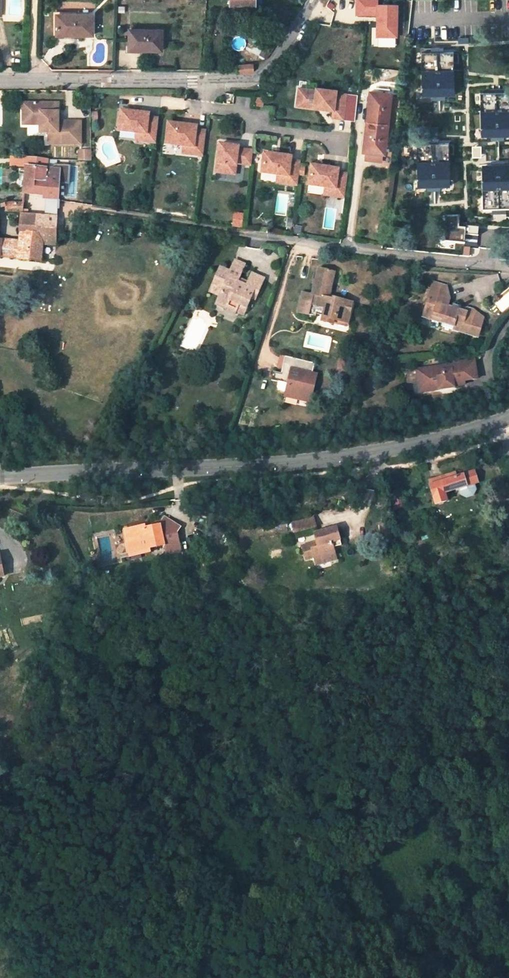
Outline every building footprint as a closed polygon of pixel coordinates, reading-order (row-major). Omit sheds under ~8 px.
[(378,0),(355,0),(355,16),(374,16),(374,37),(397,37),(397,3),(378,3),(378,0)] [(93,35),(93,16),(57,16),(57,32),(73,32),(73,36),(93,35)] [(162,52),(162,30),(129,29),(129,51),(162,52)] [(267,44),(260,55),(267,60),(274,48),(267,44)] [(442,99),(442,95),(456,95),(455,51),(441,51),(441,47),(437,47),(437,51),(423,52),(423,95),(437,95),(437,99),(442,99)] [(253,65),(237,66),(238,71),(238,73),(254,72),(253,65)] [(297,87),(295,105),(313,107),(313,105),(319,106),(318,107),(332,109),(331,116),(342,118),(345,93),(335,92),(335,89),(315,87),(315,89),(297,87)] [(364,152),(385,155),(392,94),(370,92),(368,112),(371,113),(369,133),(366,132),(364,152)] [(481,92),(482,136),(496,136),(496,140),(501,140),(501,136),(508,135),(508,92),(481,92)] [(29,103),(28,125),(40,125),(40,133),(49,133),(49,144),(81,144),(81,122),(59,122),(59,120),(53,120),(53,116),(59,116),(59,103),(29,103)] [(121,110),(119,131),(137,133),(147,134),(146,141),(156,143),(159,118),(149,117),(150,113),(121,110)] [(169,122),(166,143),(185,145),(195,147),(194,154),(204,155),(207,130),(197,129),(197,126),(169,122)] [(136,140),(146,141),(147,134),(137,133),(136,140)] [(431,143),(417,143),(418,186),(432,186),(432,190),(436,190),(436,186),(450,185),(449,142),(436,143),(436,138),(431,138),(431,143)] [(237,160),(252,162),(253,150),(239,148),(239,146),(220,143),(217,167),(236,169),(237,160)] [(184,153),(194,154),(195,147),(185,145),(184,153)] [(264,152),(262,172),(279,174),(289,175),(288,183),(298,184),(301,161),(291,159),(292,155),(264,152)] [(27,158),(24,191),(23,194),(58,197),(60,170),(48,169),(49,160),(27,158)] [(482,168),(483,211),(508,211),(508,167),(501,168),(501,163),(496,163),(496,168),(482,168)] [(311,165),(308,184),(325,186),(335,188),(334,195),(344,196),(347,173),(337,172),(338,168),(311,165)] [(278,181),(288,183),(289,175),(279,174),(278,181)] [(324,194),(334,195),(335,188),(325,186),(324,194)] [(58,199),(47,199),(46,216),(57,217),(58,209),(58,200),(58,199)] [(18,242),(0,239),(0,256),(41,261),(42,245),(55,245),(56,234),(56,233),(57,217),(46,216),(38,216),(28,215),(28,211),(26,211),(23,210),(23,203),(5,203),(5,211),(22,213),(18,242)] [(244,213),(235,212),(232,227),(242,228),(244,213)] [(459,215),(445,216),(445,242),(464,244),(466,228),(459,227),(459,215)] [(302,261),(303,254),(292,253),(291,259),(302,261)] [(230,271),(220,267),(211,286),(221,290),(219,295),(216,300),(226,305),(228,299),(238,303),(235,311),(243,314),(250,298),(255,300),(258,291),(246,286),(237,282),(239,278),(244,264),(235,260),(230,271)] [(313,295),(328,299),(333,274),(318,270),(313,295)] [(246,286),(258,291),(264,278),(251,273),(248,282),(246,286)] [(246,286),(248,282),(239,278),(237,282),(246,286)] [(431,318),(441,322),(440,325),(458,331),(459,327),(469,330),(477,332),(482,319),(473,316),(471,308),(466,307),(458,308),(457,306),(452,305),(452,307),(446,305),(448,299),(445,286),(432,282),(423,309),(433,312),(431,318)] [(221,290),(211,286),(209,291),(219,295),(221,290)] [(302,293),(300,300),(311,302),(313,295),(302,293)] [(297,313),(316,316),(316,315),(323,316),(322,322),(333,324),(334,319),(347,322),(351,303),(333,300),(332,301),(327,300),(328,299),(313,295),(311,302),(300,300),(297,313)] [(224,308),(234,312),(235,311),(238,303),(228,299),(226,305),(224,308)] [(421,315),(431,318),(433,312),(423,309),(421,315)] [(469,330),(459,327),(458,331),(476,336),(477,332),(469,330)] [(283,356),(279,374),(281,375),(284,366),(289,368),(291,358),(283,356)] [(313,363),(291,358),(289,368),(284,366),(281,375),(279,374),(271,372),(269,381),(276,383),(275,387),(276,389),(283,391),(282,396),(297,399),(298,395),(309,398),(315,374),(310,373),(313,363)] [(421,380),(423,392),(440,389),(439,384),(444,384),(445,388),(454,387),(453,386),(464,385),(464,381),(477,379),(474,360),(454,363),(455,364),(424,368),(425,380),(421,380)] [(419,392),(423,392),(421,380),(425,380),(424,368),(416,370),(419,392)] [(439,483),(443,493),(457,489),(474,484),(478,483),(474,472),(457,477),(455,472),(446,475),(447,480),(439,483)] [(446,475),(429,481),(430,486),(439,483),(447,480),(446,475)] [(444,496),(443,493),(439,483),(430,486),(436,505),(447,501),(445,496),(444,496)] [(457,489),(458,491),(460,496),(467,499),(473,497),(477,491),(474,484),(457,489)] [(401,489),(392,492),(396,509),(405,507),(401,489)] [(162,522),(160,525),(150,527),(150,529),(146,530),(145,525),(129,529),(129,530),(131,540),(127,541),(129,551),(141,548),(142,554),(151,553),(150,549),(165,546),(167,555),(182,552),(178,529),(180,527),(166,517),(162,522)] [(314,518),(293,524),(296,532),(316,527),(314,518)] [(316,561),(336,555),(333,548),(342,545),(337,527),(315,533),(318,547),(312,548),(311,543),(302,546),(306,560),(315,558),(316,561)] [(141,548),(129,551),(130,557),(142,554),(141,548)] [(317,566),(337,560),(336,555),(316,561),(317,566)]
